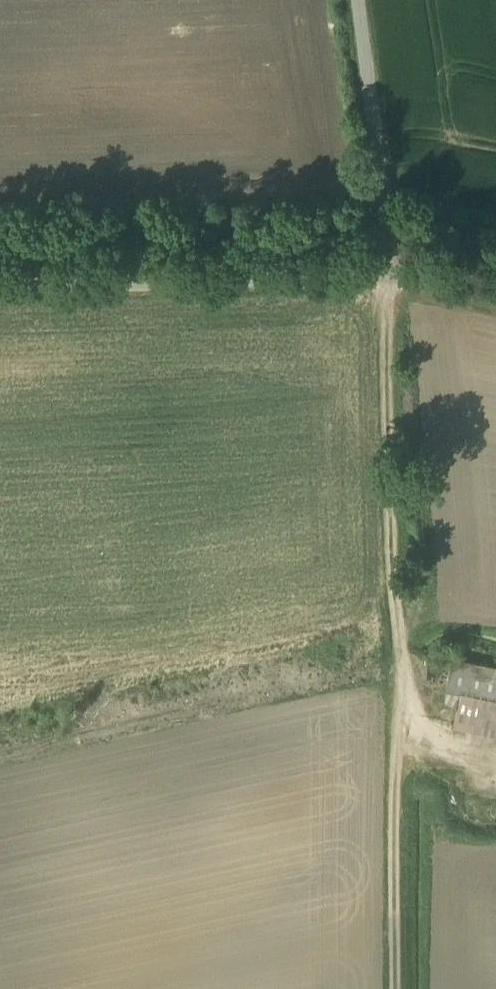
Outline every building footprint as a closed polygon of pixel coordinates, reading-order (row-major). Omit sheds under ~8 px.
[(454,723),(495,732),(495,667),(451,658),(446,685),(461,689),(454,723)]
